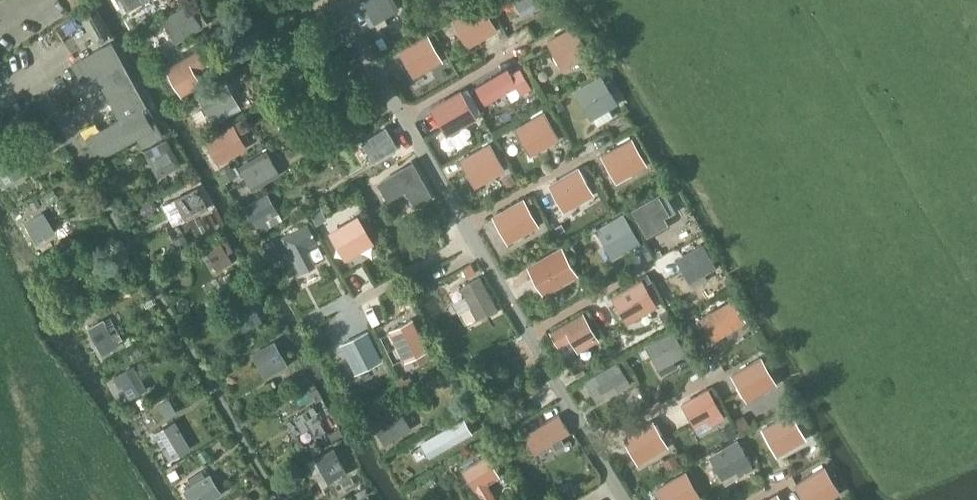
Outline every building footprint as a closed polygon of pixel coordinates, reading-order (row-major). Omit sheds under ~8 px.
[(129,10),(143,2),(141,0),(124,0),(129,10)] [(361,3),(370,20),(383,12),(387,18),(399,10),(393,0),(367,0),(361,3)] [(519,11),(533,2),(536,8),(549,0),(513,0),(519,11)] [(176,41),(202,26),(189,4),(163,19),(176,41)] [(480,5),(454,19),(466,40),(480,32),(483,37),(494,30),(480,5)] [(586,48),(574,27),(548,41),(560,62),(586,48)] [(441,60),(426,35),(401,50),(412,70),(426,62),(429,67),(441,60)] [(381,49),(388,45),(382,36),(376,39),(381,49)] [(112,41),(72,64),(82,84),(97,76),(120,119),(85,138),(98,160),(138,139),(143,147),(164,136),(112,41)] [(179,91),(205,76),(192,54),(166,69),(179,91)] [(593,57),(582,64),(589,76),(600,69),(593,57)] [(508,69),(476,87),(485,103),(516,86),(521,94),(532,87),(527,79),(521,68),(511,73),(508,69)] [(615,98),(603,77),(578,92),(590,113),(615,98)] [(202,98),(216,122),(228,115),(224,108),(236,102),(227,84),(202,98)] [(459,93),(433,107),(445,128),(459,120),(462,125),(474,118),(459,93)] [(193,99),(184,104),(190,112),(198,108),(193,99)] [(560,100),(553,104),(557,111),(564,107),(560,100)] [(542,113),(517,128),(528,148),(542,140),(545,145),(557,139),(542,113)] [(244,118),(233,125),(239,136),(250,129),(244,118)] [(220,162),(245,147),(239,136),(233,125),(207,140),(220,162)] [(490,130),(485,133),(487,138),(493,135),(490,130)] [(167,139),(144,152),(158,177),(181,164),(167,139)] [(643,165),(629,140),(603,154),(615,175),(629,167),(632,172),(643,165)] [(488,144),(462,159),(474,179),(488,172),(491,177),(503,170),(488,144)] [(0,152),(0,170),(3,168),(9,178),(22,171),(9,147),(0,152)] [(253,188),(279,173),(266,151),(240,167),(253,188)] [(412,163),(381,180),(390,196),(403,189),(413,206),(431,197),(412,163)] [(237,175),(232,167),(220,174),(225,182),(237,175)] [(576,169),(551,183),(563,204),(576,196),(579,201),(591,194),(576,169)] [(504,180),(508,187),(516,183),(512,176),(504,180)] [(198,188),(170,201),(180,222),(207,208),(198,188)] [(682,215),(666,188),(639,204),(652,226),(666,218),(669,223),(682,215)] [(63,201),(58,192),(45,200),(50,209),(63,201)] [(245,210),(259,234),(271,227),(268,220),(280,214),(270,196),(245,210)] [(37,199),(30,203),(34,210),(41,205),(37,199)] [(520,200),(495,215),(506,236),(520,228),(523,233),(535,226),(520,200)] [(322,210),(312,216),(318,225),(328,219),(322,210)] [(44,211),(24,223),(37,243),(56,231),(44,211)] [(597,229),(608,249),(622,241),(625,246),(637,239),(622,214),(597,229)] [(358,218),(331,234),(345,258),(372,242),(358,218)] [(562,223),(556,227),(559,233),(565,229),(562,223)] [(307,224),(282,237),(301,273),(315,265),(306,248),(310,246),(317,242),(307,224)] [(186,234),(175,239),(180,248),(190,243),(186,234)] [(225,235),(204,248),(212,263),(228,254),(234,250),(225,235)] [(715,266),(703,245),(678,259),(689,280),(715,266)] [(577,274),(562,248),(529,267),(544,293),(577,274)] [(471,264),(463,268),(467,277),(475,272),(471,264)] [(119,269),(99,280),(104,291),(125,279),(119,269)] [(480,277),(461,288),(477,318),(497,307),(480,277)] [(231,290),(225,278),(216,283),(222,294),(231,290)] [(639,281),(614,296),(626,316),(639,308),(642,313),(654,307),(639,281)] [(249,296),(230,306),(234,313),(243,331),(263,320),(249,296)] [(732,297),(700,317),(715,340),(747,320),(732,297)] [(669,309),(663,313),(668,320),(673,317),(669,309)] [(575,318),(550,332),(559,349),(572,341),(576,347),(588,340),(575,318)] [(412,319),(390,329),(406,361),(416,356),(428,350),(412,319)] [(103,320),(89,328),(103,354),(117,346),(103,320)] [(691,321),(682,326),(688,337),(697,332),(691,321)] [(367,332),(343,344),(356,372),(381,360),(367,332)] [(685,353),(674,332),(648,345),(659,366),(685,353)] [(275,340),(252,353),(262,371),(285,358),(275,340)] [(428,350),(416,356),(420,365),(432,359),(428,350)] [(774,384),(759,359),(734,374),(746,394),(759,386),(762,391),(774,384)] [(629,383),(617,362),(586,381),(594,395),(614,383),(618,390),(629,383)] [(133,365),(113,377),(119,388),(122,386),(130,398),(147,388),(133,365)] [(724,416),(709,390),(682,406),(694,427),(708,419),(711,424),(724,416)] [(145,396),(138,400),(142,408),(149,404),(145,396)] [(169,399),(159,405),(167,418),(177,412),(169,399)] [(411,428),(402,411),(411,406),(409,401),(373,421),(385,443),(411,428)] [(314,405),(293,416),(294,417),(302,430),(302,431),(310,427),(315,436),(325,431),(320,421),(323,420),(321,418),(323,417),(321,414),(319,410),(317,411),(314,405)] [(789,413),(763,428),(775,448),(789,440),(792,446),(804,439),(789,413)] [(559,414),(525,435),(535,452),(570,432),(559,414)] [(743,416),(735,422),(741,433),(750,427),(743,416)] [(176,420),(154,432),(170,460),(191,447),(176,420)] [(665,448),(650,422),(625,437),(636,457),(650,449),(653,454),(665,448)] [(731,424),(718,431),(723,441),(736,433),(731,424)] [(405,447),(419,471),(431,463),(427,457),(439,450),(429,432),(405,447)] [(753,468),(738,441),(711,456),(723,478),(737,470),(740,475),(753,468)] [(334,447),(315,457),(329,484),(348,474),(334,447)] [(675,454),(663,460),(669,471),(681,464),(675,454)] [(483,499),(497,499),(487,483),(499,476),(486,455),(464,468),(483,499)] [(175,468),(168,473),(172,480),(180,476),(175,468)] [(822,468),(797,483),(807,499),(815,499),(823,495),(825,499),(826,499),(837,493),(822,468)] [(658,487),(665,499),(682,499),(683,499),(684,499),(694,499),(698,498),(683,472),(658,487)] [(185,490),(191,499),(208,499),(216,495),(206,478),(186,490),(185,490)]
